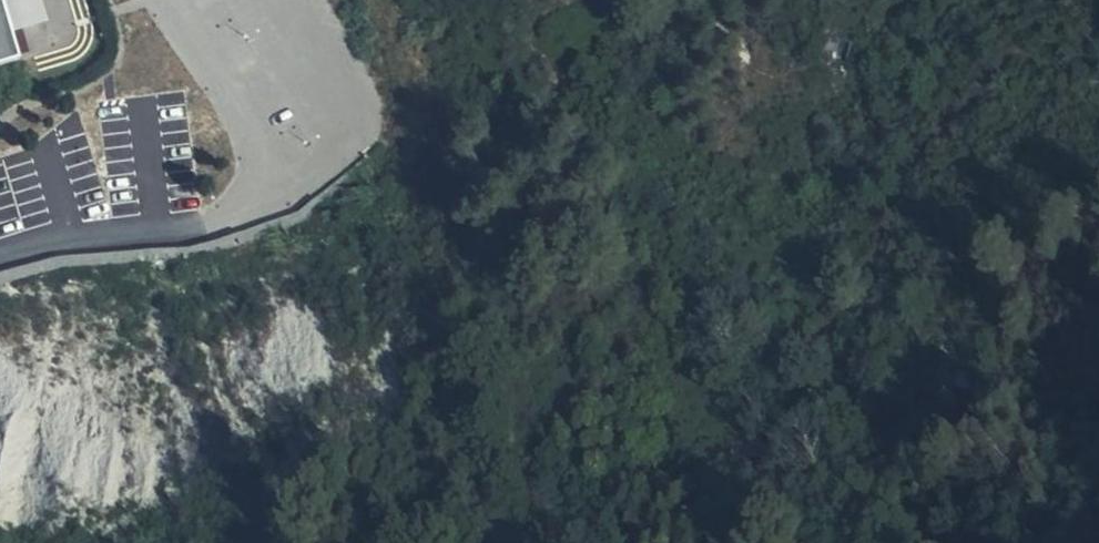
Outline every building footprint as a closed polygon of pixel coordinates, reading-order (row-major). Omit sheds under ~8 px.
[(27,63),(19,38),(57,27),(49,0),(0,0),(0,71),(27,63)]
